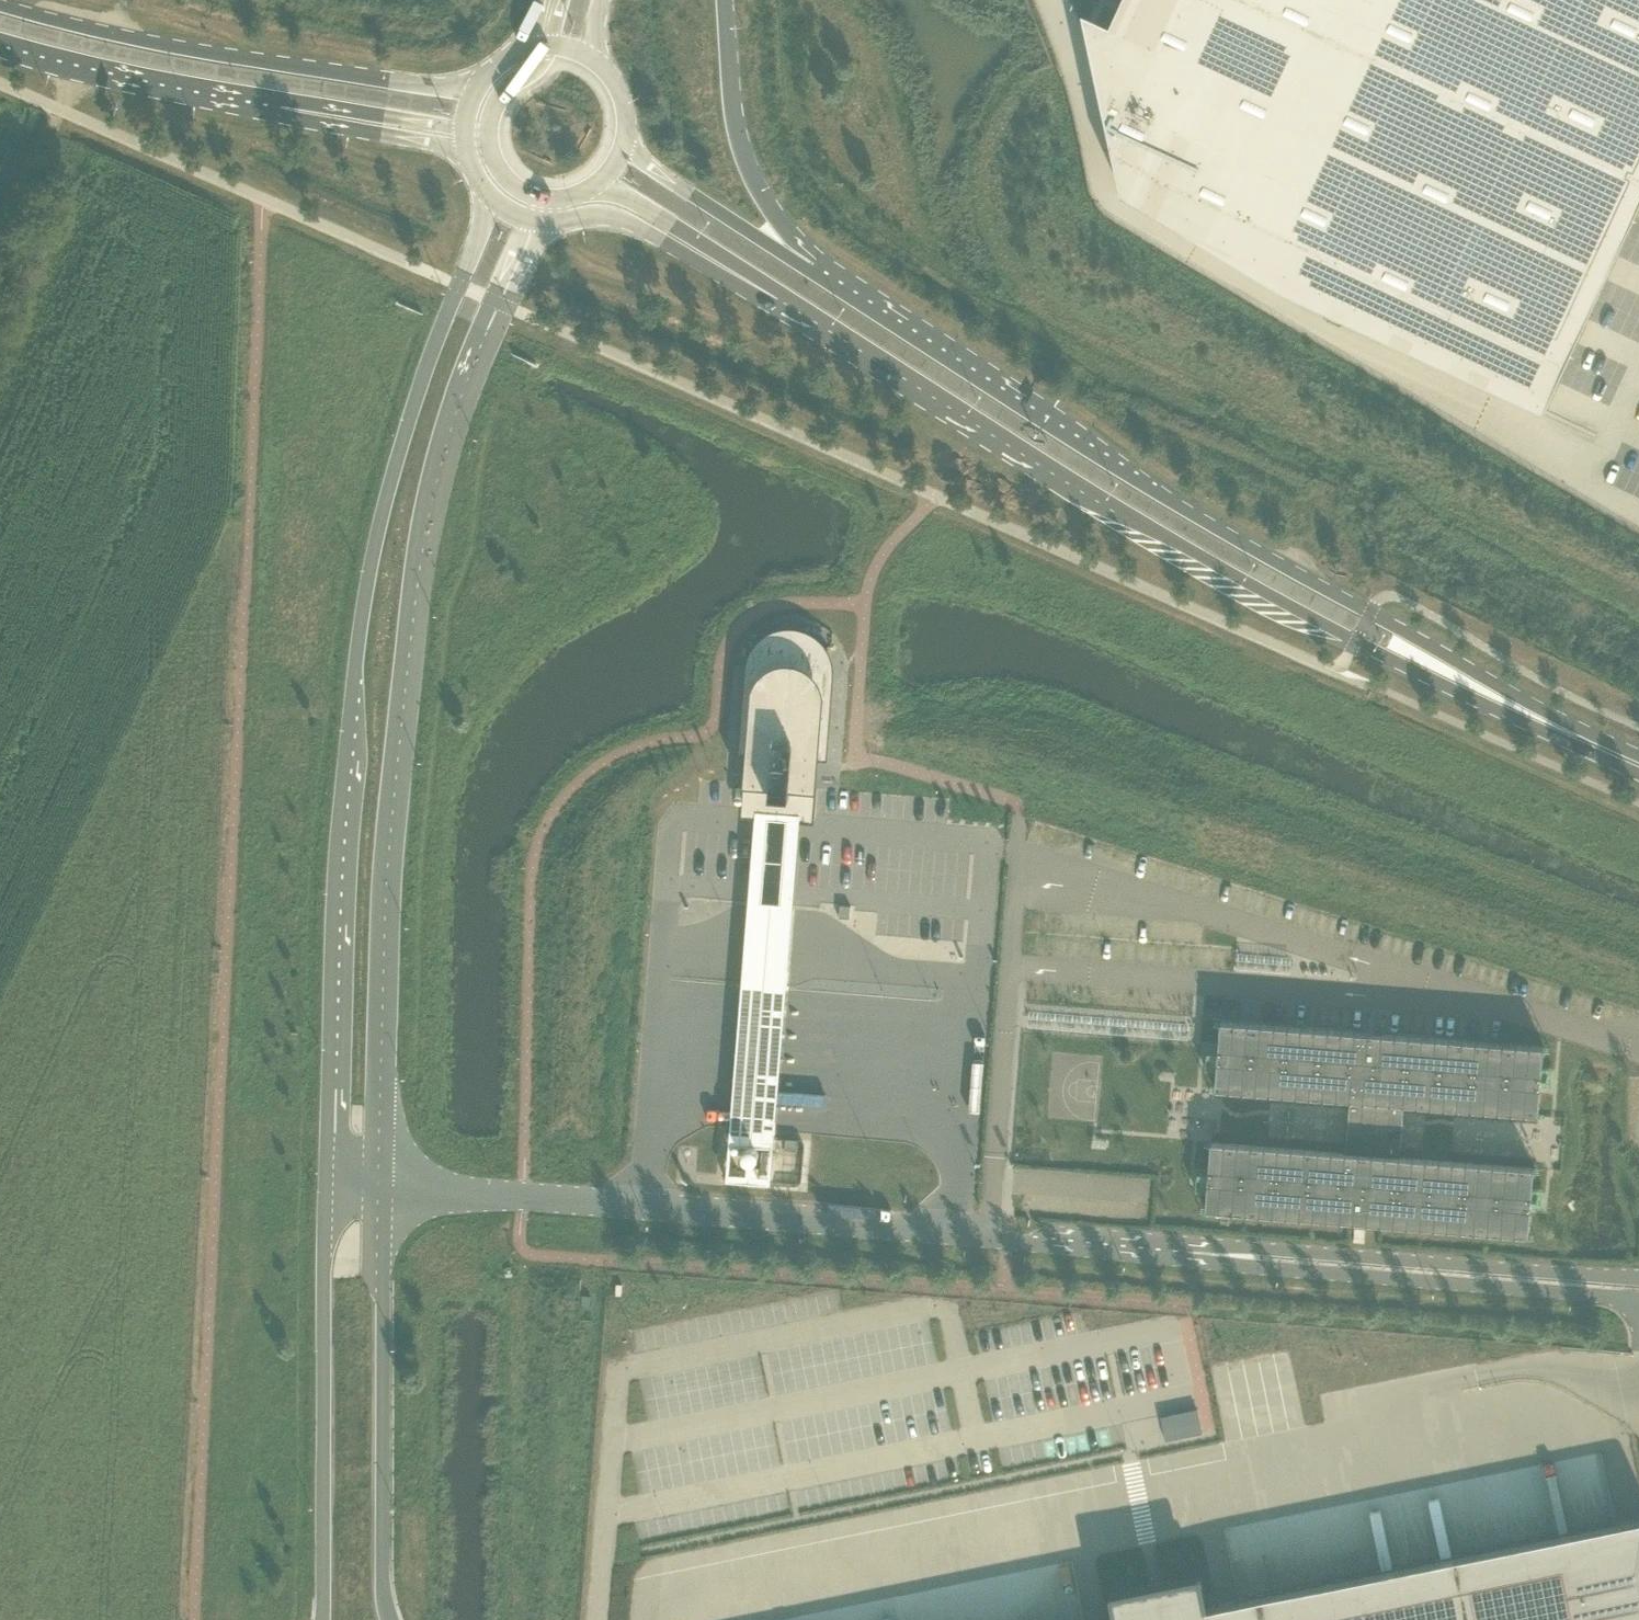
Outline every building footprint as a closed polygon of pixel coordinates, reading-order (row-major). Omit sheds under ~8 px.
[(1111,23),(1083,10),(1122,191),(1279,284),(1543,407),(1638,200),(1638,0),(1121,0),(1111,23)] [(753,786),(771,788),(771,794),(773,794),(773,793),(788,794),(788,796),(791,796),(791,789),(809,791),(812,752),(820,753),(827,671),(813,669),(815,645),(771,642),(769,666),(756,665),(749,747),(756,748),(753,786)] [(768,1173),(797,803),(753,800),(724,1172),(768,1173)] [(852,907),(841,906),(840,918),(851,919),(852,907)] [(1212,1141),(1206,1209),(1529,1235),(1535,1168),(1400,1157),(1405,1104),(1539,1115),(1544,1047),(1222,1021),(1216,1088),(1350,1099),(1346,1152),(1212,1141)] [(797,1136),(784,1135),(783,1145),(796,1146),(797,1136)] [(774,1178),(775,1166),(762,1165),(761,1177),(774,1178)] [(1197,1406),(1161,1413),(1165,1437),(1201,1430),(1197,1406)] [(1206,1606),(1200,1576),(1113,1594),(1118,1619),(1638,1619),(1638,1518),(1206,1606)]
